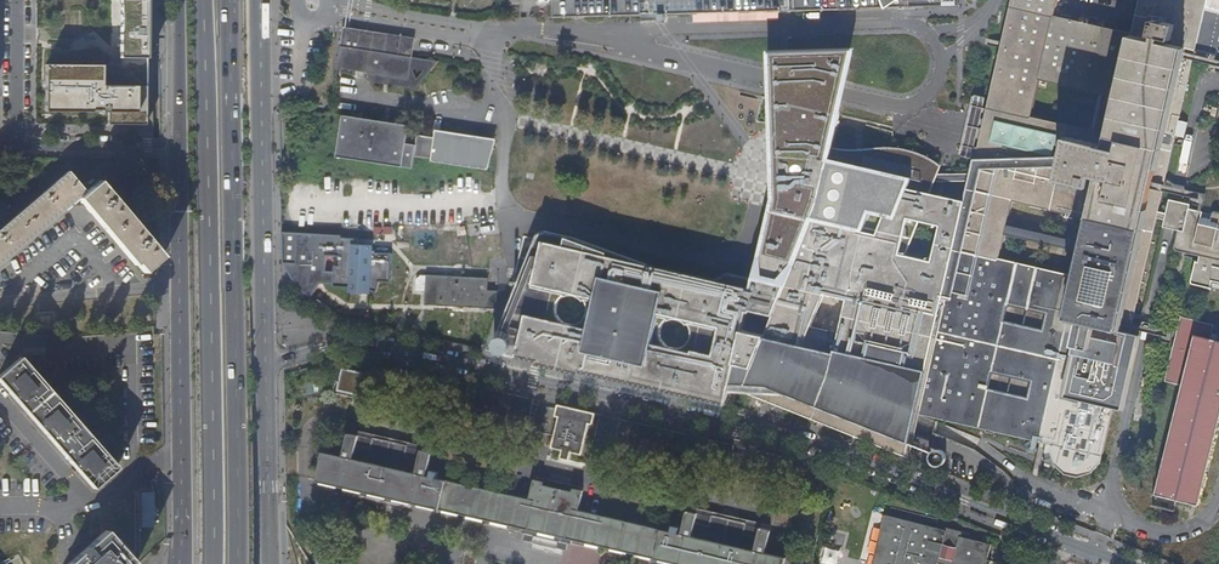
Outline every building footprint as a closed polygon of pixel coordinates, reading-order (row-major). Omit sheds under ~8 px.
[(122,71),(48,68),(46,115),(109,115),(109,128),(147,128),(148,0),(122,0),(122,71)] [(525,332),(525,333),(525,335),(525,336),(526,339),(526,340),(528,342),(528,343),(536,350),(540,351),(541,351),(575,359),(620,369),(621,369),(623,369),(624,368),(625,368),(626,367),(626,366),(627,365),(628,364),(628,363),(633,339),(661,345),(666,341),(668,343),(670,344),(672,345),(674,346),(676,346),(679,346),(681,346),(683,345),(686,344),(689,342),(691,340),(693,337),(694,335),(741,345),(736,364),(736,365),(736,366),(737,366),(737,367),(737,368),(738,368),(739,369),(740,370),(753,372),(822,387),(875,398),(866,419),(869,421),(915,443),(916,436),(921,412),(1051,441),(1049,446),(1054,459),(1064,469),(1080,471),(1090,468),(1101,457),(1102,449),(1169,159),(1187,85),(1196,88),(1196,84),(1188,82),(1195,49),(1218,54),(1218,0),(1140,0),(1133,32),(1055,13),(1058,0),(1013,0),(986,118),(978,117),(973,139),(981,141),(973,175),(928,175),(934,161),(916,153),(907,150),(893,148),(882,149),(877,166),(864,163),(863,169),(829,161),(840,113),(836,112),(838,105),(815,106),(813,113),(797,113),(798,146),(800,146),(800,151),(801,163),(797,172),(794,172),(792,172),(789,172),(786,173),(783,175),(781,177),(779,181),(778,184),(778,187),(779,189),(780,191),(781,194),(783,196),(787,198),(786,202),(758,271),(755,279),(750,278),(748,278),(743,290),(649,266),(563,248),(562,248),(561,248),(560,248),(558,249),(557,249),(556,250),(556,251),(555,252),(555,253),(543,281),(528,321),(527,322),(526,324),(526,325),(525,326),(525,328),(525,329),(525,332)] [(554,17),(960,6),(959,0),(553,0),(554,17)] [(372,82),(416,90),(439,62),(413,58),(416,38),(345,28),(338,68),(368,74),(372,82)] [(774,193),(755,279),(758,271),(786,202),(787,198),(783,196),(781,194),(780,191),(779,189),(778,187),(778,184),(779,181),(781,177),(783,175),(786,173),(789,172),(792,172),(794,172),(797,172),(801,163),(800,151),(800,146),(798,146),(797,113),(813,113),(815,106),(815,105),(838,105),(836,112),(840,113),(845,93),(857,53),(768,54),(769,77),(774,193)] [(414,169),(417,145),(407,144),(409,126),(344,116),(338,157),(414,169)] [(422,160),(489,168),(492,145),(436,137),(435,143),(428,142),(425,144),(423,147),(422,160)] [(163,257),(161,254),(98,180),(86,192),(68,171),(0,229),(0,263),(78,198),(135,265),(136,264),(144,273),(155,264),(163,257)] [(1192,205),(1175,201),(1172,200),(1165,227),(1169,228),(1180,231),(1176,250),(1177,252),(1198,258),(1192,281),(1194,284),(1211,288),(1213,281),(1218,282),(1218,212),(1218,213),(1217,214),(1217,216),(1191,209),(1192,205)] [(341,266),(342,238),(341,229),(284,227),(284,264),(309,295),(334,296),(335,287),(336,266),(341,266)] [(913,452),(915,443),(869,421),(866,419),(875,398),(822,387),(753,372),(740,370),(739,369),(738,368),(737,368),(737,367),(737,366),(736,366),(736,365),(736,364),(741,345),(694,335),(693,337),(691,340),(689,342),(686,344),(683,345),(681,346),(679,346),(676,346),(674,346),(672,345),(670,344),(668,343),(666,341),(661,345),(633,339),(628,363),(628,364),(627,365),(626,366),(626,367),(625,368),(624,368),(623,369),(621,369),(620,369),(575,359),(541,351),(540,351),(536,350),(528,343),(528,342),(526,340),(526,339),(525,336),(525,335),(525,333),(525,332),(525,329),(525,328),(525,326),(526,325),(526,324),(527,322),(528,321),(543,281),(555,253),(555,252),(556,251),(556,250),(557,249),(558,249),(559,248),(560,248),(561,248),(562,248),(563,248),(649,266),(599,247),(547,234),(545,234),(543,234),(541,234),(540,235),(539,236),(538,238),(537,239),(522,275),(505,338),(503,338),(500,338),(499,339),(497,340),(495,342),(495,344),(495,346),(495,348),(495,350),(496,351),(498,352),(500,354),(506,355),(588,373),(609,378),(645,386),(748,390),(782,402),(861,429),(913,452)] [(372,294),(372,292),(379,292),(385,282),(393,283),(394,254),(374,253),(375,245),(360,245),(360,239),(342,238),(341,266),(336,266),(335,287),(351,288),(351,292),(372,294)] [(425,305),(437,306),(497,309),(498,291),(488,291),(489,278),(427,275),(427,276),(426,291),(425,304),(425,305)] [(426,291),(427,276),(422,276),(417,279),(417,290),(426,291)] [(1157,494),(1178,499),(1199,505),(1218,425),(1218,340),(1211,338),(1215,325),(1182,316),(1166,380),(1184,385),(1157,494)] [(489,341),(478,346),(482,358),(493,353),(489,341)] [(21,357),(0,375),(0,381),(93,489),(117,468),(21,357)] [(361,382),(363,372),(342,368),(337,389),(364,396),(367,384),(361,382)] [(564,450),(563,453),(573,455),(573,452),(584,454),(590,424),(594,425),(597,413),(559,405),(557,416),(560,417),(556,437),(566,440),(564,450)] [(358,430),(358,435),(359,435),(359,436),(373,439),(374,437),(383,439),(383,441),(398,444),(398,442),(408,445),(408,447),(422,451),(422,449),(424,450),(425,445),(358,430)] [(412,502),(438,508),(444,479),(427,475),(432,452),(424,450),(422,449),(422,451),(420,458),(406,455),(408,447),(408,445),(398,442),(398,444),(383,441),(383,439),(374,437),(373,439),(371,448),(357,444),(359,436),(359,435),(358,435),(349,433),(343,456),(323,451),(321,459),(322,460),(317,481),(345,487),(344,492),(350,494),(350,495),(404,507),(405,506),(411,507),(412,502)] [(553,447),(564,450),(566,440),(556,437),(553,447)] [(541,476),(540,479),(548,481),(547,485),(576,491),(577,488),(585,490),(585,487),(541,476)] [(444,479),(438,508),(440,509),(439,510),(440,510),(441,509),(513,526),(513,525),(523,528),(522,532),(528,534),(528,533),(535,534),(535,535),(560,541),(560,540),(566,542),(566,543),(573,544),(574,539),(584,541),(584,542),(641,555),(640,556),(642,556),(642,555),(656,558),(663,529),(583,510),(587,490),(585,490),(577,488),(576,491),(547,485),(548,481),(540,479),(538,479),(533,499),(444,479)] [(142,527),(155,527),(155,491),(142,491),(142,527)] [(1178,499),(1157,494),(1155,505),(1175,510),(1178,499)] [(761,527),(762,527),(763,522),(700,508),(699,513),(701,513),(700,514),(714,517),(715,515),(725,518),(725,519),(736,521),(736,520),(747,523),(747,525),(760,528),(761,527)] [(897,512),(889,509),(872,563),(939,563),(940,560),(954,563),(992,563),(993,560),(989,559),(994,544),(962,534),(958,545),(954,559),(942,555),(946,541),(949,530),(950,528),(897,512)] [(656,558),(683,563),(785,563),(786,557),(766,553),(771,529),(762,527),(761,527),(760,528),(759,536),(756,550),(696,536),(699,522),(700,514),(701,513),(699,513),(690,511),(685,533),(663,529),(656,558)] [(756,550),(759,536),(745,532),(747,525),(747,523),(736,520),(736,521),(725,519),(725,518),(715,515),(714,517),(713,525),(699,522),(696,536),(756,550)] [(962,534),(949,530),(946,541),(958,545),(962,534)] [(128,556),(129,554),(115,538),(113,539),(106,531),(67,563),(135,563),(128,556)] [(843,550),(827,546),(824,562),(831,563),(840,563),(843,550)]
